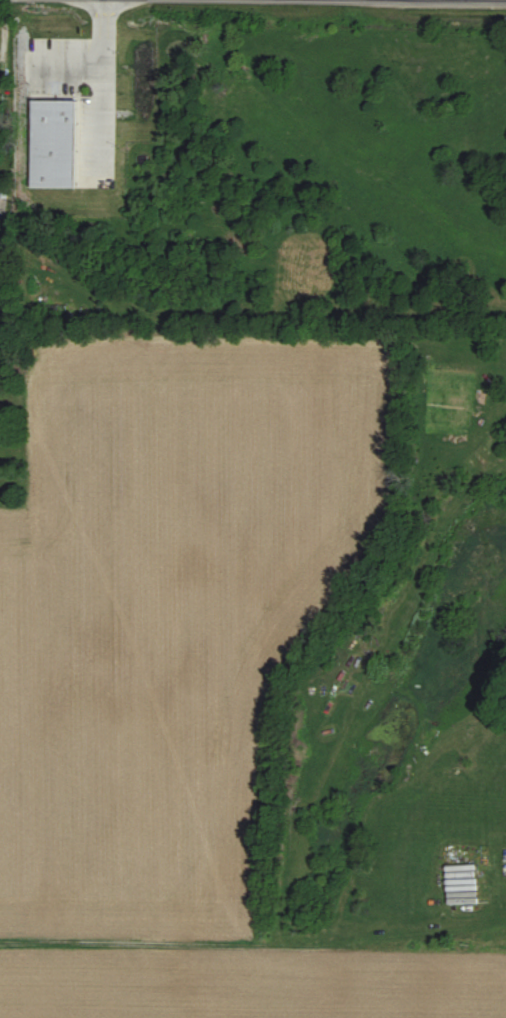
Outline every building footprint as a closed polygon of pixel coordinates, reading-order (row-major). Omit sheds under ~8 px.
[(28,178),(28,91),(77,91),(77,178),(28,178)] [(449,905),(479,904),(477,865),(448,866),(449,905)]
